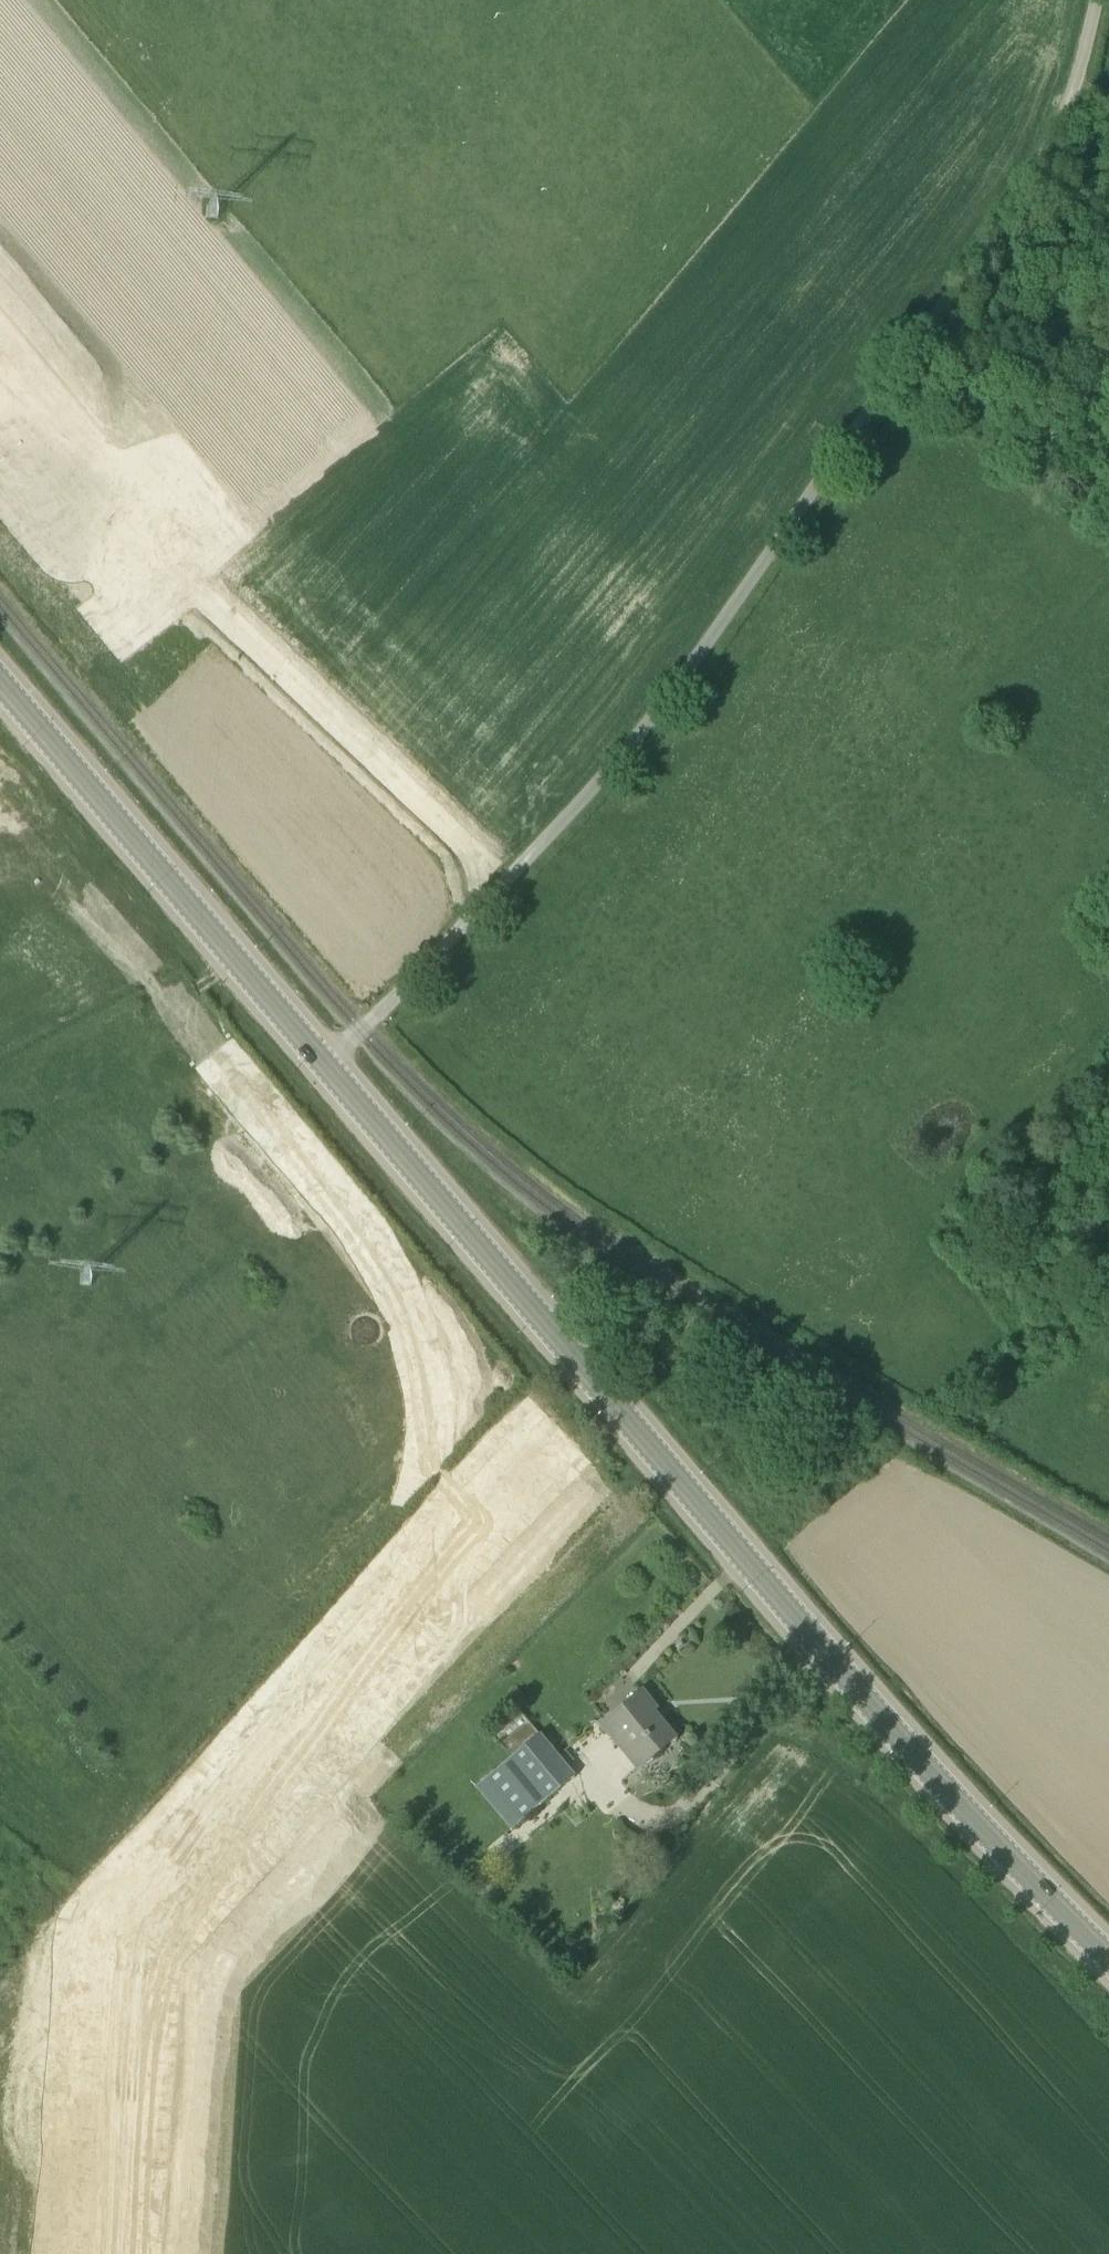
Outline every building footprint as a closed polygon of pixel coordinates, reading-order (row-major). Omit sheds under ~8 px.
[(637,1769),(675,1738),(653,1712),(657,1709),(641,1690),(601,1726),(637,1769)] [(476,1786),(510,1829),(574,1776),(566,1767),(558,1756),(539,1733),(476,1786)]
